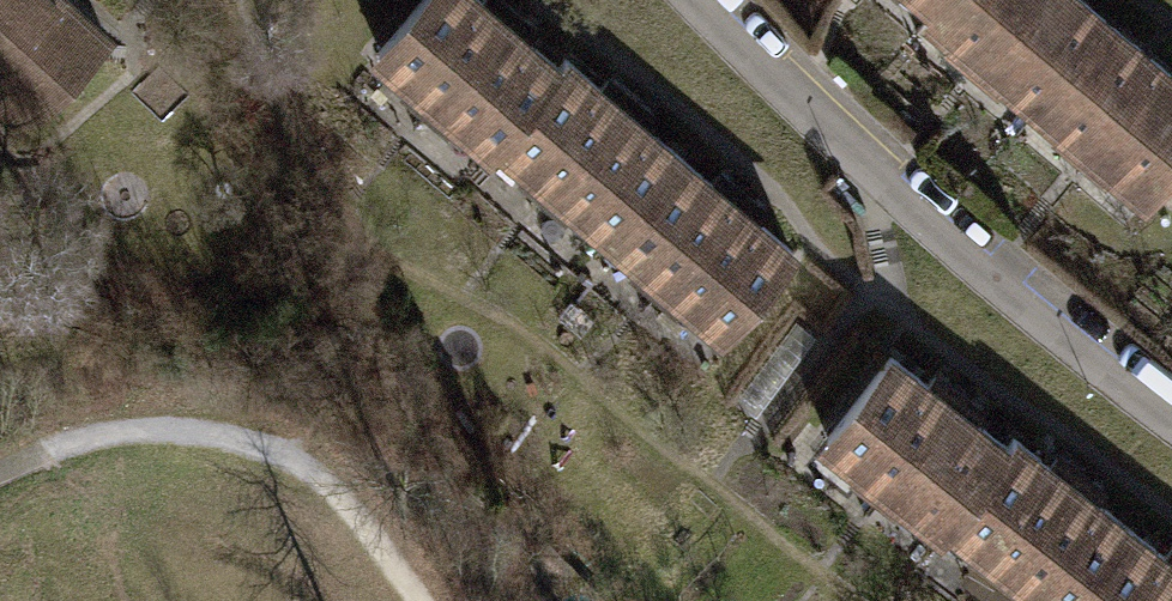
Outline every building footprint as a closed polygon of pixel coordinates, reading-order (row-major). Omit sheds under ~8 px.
[(0,12),(0,84),(29,110),(95,33),(57,0),(10,0),(0,12)] [(10,0),(0,0),(0,12),(10,0)] [(481,0),(408,0),(372,43),(430,90),(495,12),(481,0)] [(919,5),(974,51),(1023,0),(924,0),(919,5)] [(1074,0),(1023,0),(974,51),(1030,97),(1099,21),(1074,0)] [(553,59),(495,12),(430,90),(487,137),(553,59)] [(1152,66),(1099,21),(1030,97),(1085,143),(1152,66)] [(610,106),(553,59),(487,137),(545,185),(610,106)] [(1152,66),(1085,143),(1140,189),(1171,151),(1171,82),(1152,66)] [(667,154),(610,106),(545,185),(602,232),(667,154)] [(725,201),(667,154),(602,232),(659,280),(725,201)] [(782,248),(725,201),(659,280),(717,327),(782,248)] [(944,392),(885,347),(822,428),(881,473),(944,392)] [(1003,437),(944,392),(881,473),(940,519),(1003,437)] [(1062,483),(1003,437),(940,519),(999,564),(1062,483)] [(1062,483),(999,564),(1047,600),(1064,600),(1121,528),(1062,483)] [(1121,528),(1064,600),(1158,600),(1171,584),(1171,568),(1121,528)] [(1158,600),(1171,600),(1171,584),(1158,600)]
